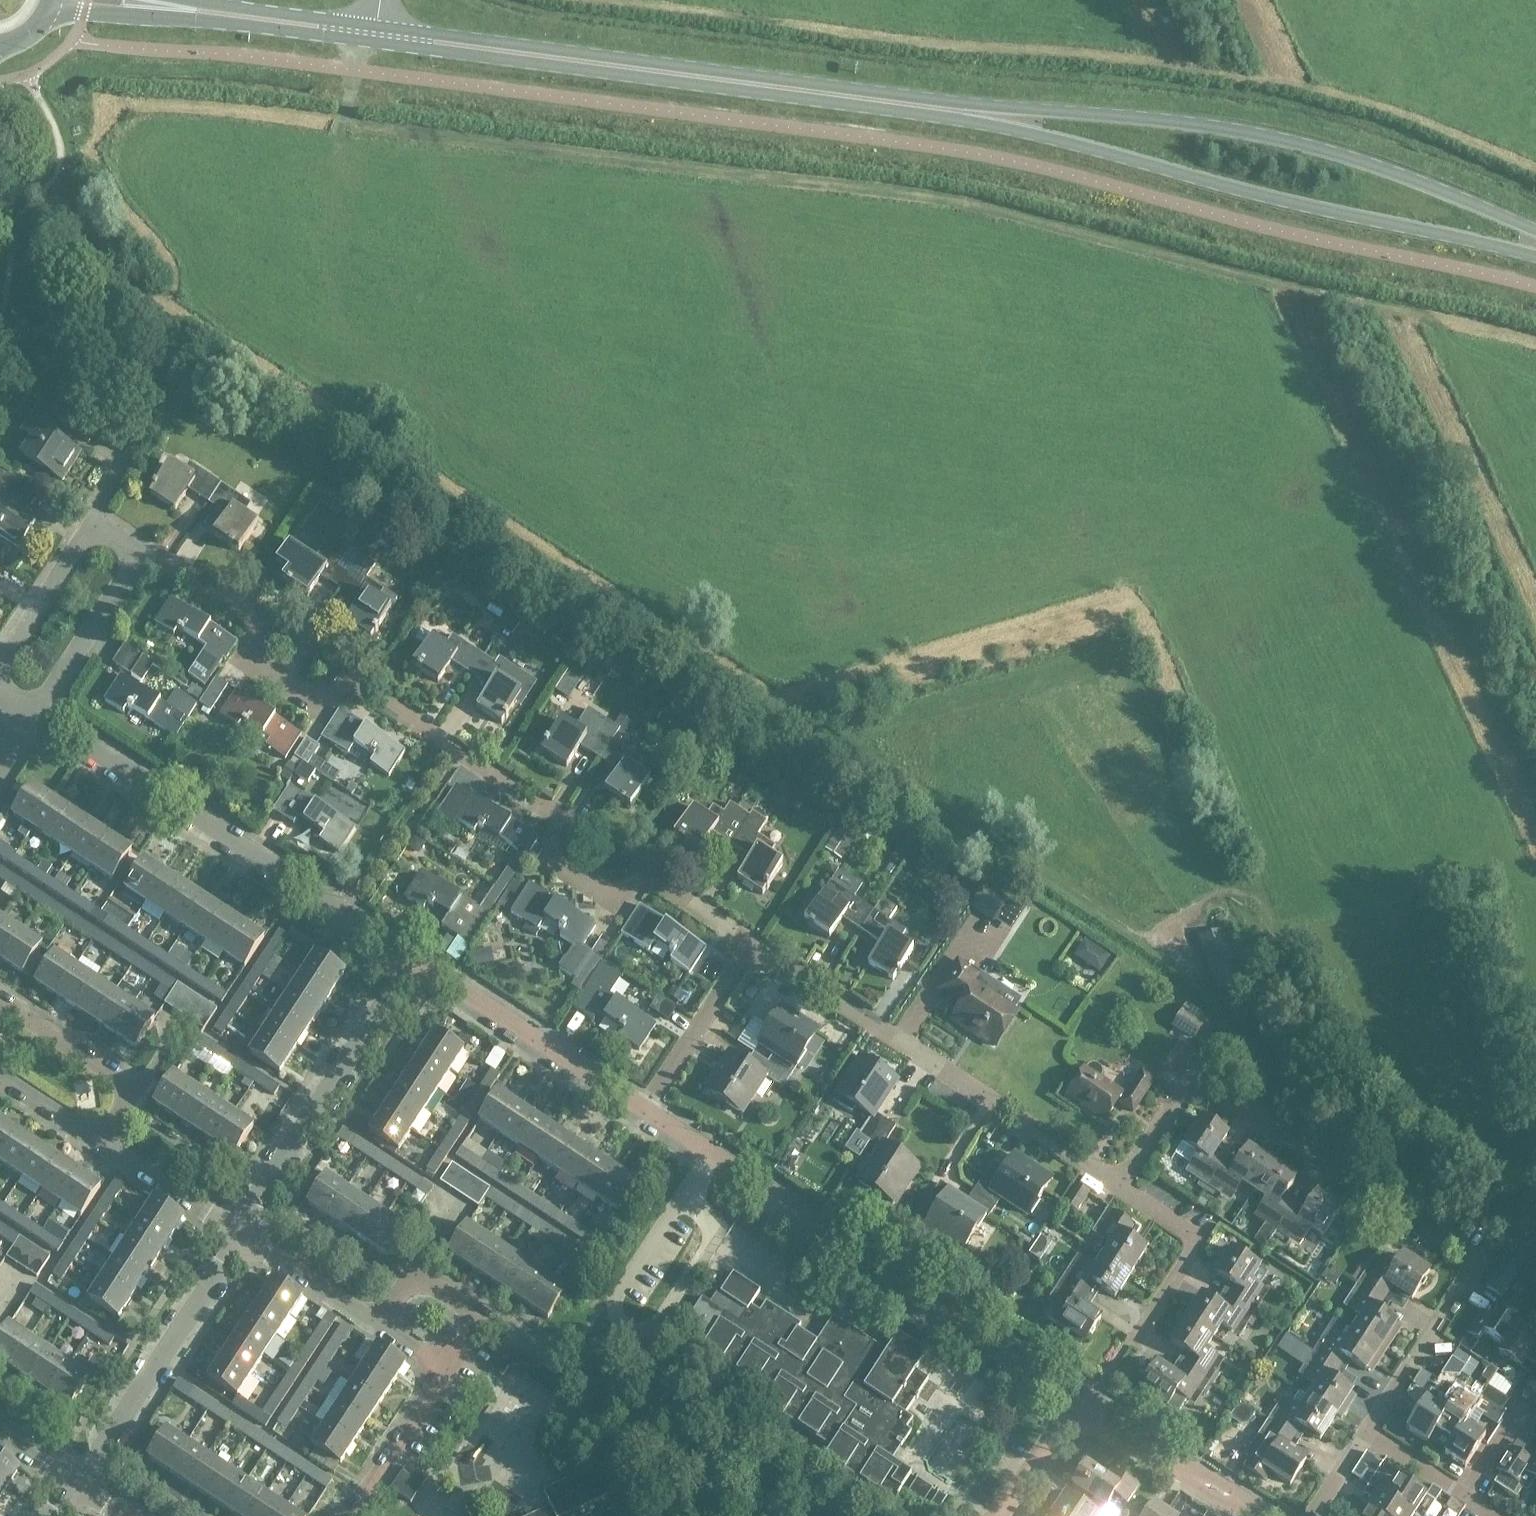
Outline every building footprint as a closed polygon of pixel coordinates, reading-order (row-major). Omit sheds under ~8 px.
[(78,454),(58,441),(72,420),(41,400),(20,433),(30,440),(20,454),(60,481),(78,454)] [(220,484),(201,471),(189,464),(183,473),(169,464),(150,494),(175,511),(189,490),(208,502),(220,484)] [(16,548),(34,521),(13,508),(27,487),(0,470),(0,537),(16,548)] [(208,502),(227,515),(213,536),(238,552),(258,523),(245,514),(251,504),(220,484),(208,502)] [(373,537),(368,533),(364,539),(369,543),(373,537)] [(321,576),(340,588),(361,555),(348,547),(339,561),(322,549),(315,559),(290,542),(277,562),(289,570),(282,581),(307,597),(321,576)] [(361,555),(340,588),(360,602),(346,623),(371,639),(398,599),(366,578),(375,565),(361,555)] [(493,607),(499,597),(487,589),(481,600),(493,607)] [(183,633),(206,648),(188,676),(203,685),(221,658),(224,660),(236,641),(171,599),(154,624),(173,636),(176,631),(182,635),(183,633)] [(518,620),(511,615),(502,629),(512,636),(521,622),(518,620)] [(416,640),(427,646),(413,667),(438,683),(452,661),(471,674),(483,656),(451,635),(445,644),(423,630),(416,640)] [(123,645),(111,663),(139,682),(151,664),(123,645)] [(471,674),(490,688),(477,708),(501,724),(521,694),(507,686),(514,676),(483,656),(471,674)] [(592,665),(579,656),(573,666),(586,675),(592,665)] [(119,676),(104,700),(123,712),(126,707),(132,711),(132,710),(174,737),(185,719),(119,676)] [(410,698),(418,684),(406,677),(398,692),(410,698)] [(212,710),(228,685),(216,678),(200,703),(212,710)] [(247,725),(289,752),(301,733),(236,691),(219,716),(238,729),(241,724),(246,727),(247,725)] [(368,755),(373,759),(370,764),(389,776),(405,752),(340,708),(321,737),(347,755),(354,744),(369,754),(368,755)] [(541,750),(567,767),(580,747),(600,760),(619,730),(609,723),(587,709),(574,729),(561,720),(541,750)] [(618,732),(627,737),(628,738),(636,726),(626,719),(619,730),(618,732)] [(618,732),(600,760),(619,772),(631,753),(623,747),(628,738),(627,737),(618,732)] [(307,764),(319,747),(306,738),(294,756),(307,764)] [(642,760),(631,753),(619,772),(605,792),(631,809),(650,779),(636,770),(642,760)] [(322,776),(328,766),(313,757),(307,766),(322,776)] [(302,763),(294,774),(308,783),(315,772),(302,763)] [(351,782),(346,790),(352,794),(357,786),(351,782)] [(27,839),(33,829),(32,828),(51,799),(31,785),(12,815),(25,823),(18,833),(27,839)] [(289,786),(277,804),(272,810),(293,824),(298,817),(319,831),(318,833),(322,836),(319,841),(338,854),(355,829),(289,786)] [(484,829),(525,856),(537,838),(472,795),(455,821),(473,833),(477,827),(483,830),(484,829)] [(71,812),(51,799),(32,828),(33,829),(52,841),(71,812)] [(713,833),(731,845),(754,809),(742,802),(737,808),(730,804),(724,813),(712,806),(706,815),(693,807),(674,837),(700,854),(713,833)] [(754,810),(754,809),(731,845),(752,858),(738,879),(763,895),(783,865),(769,856),(776,847),(758,835),(767,821),(764,820),(766,817),(755,809),(754,810)] [(91,825),(71,812),(52,841),(71,854),(91,825)] [(91,825),(71,854),(91,867),(110,838),(91,825)] [(130,851),(110,838),(91,867),(111,880),(130,851)] [(15,854),(16,853),(0,842),(0,858),(9,864),(15,854)] [(9,864),(29,876),(35,867),(15,854),(9,864)] [(124,889),(145,902),(164,873),(144,860),(124,889)] [(509,866),(496,886),(503,891),(517,871),(509,866)] [(29,876),(49,889),(54,880),(35,867),(29,876)] [(19,892),(25,883),(5,870),(0,877),(0,880),(19,892)] [(183,886),(164,873),(145,902),(164,915),(183,886)] [(433,907),(449,918),(443,928),(468,944),(486,915),(421,873),(404,898),(423,910),(426,904),(432,908),(433,907)] [(74,893),(54,880),(49,889),(68,902),(74,893)] [(874,911),(844,891),(830,882),(804,922),(829,938),(842,918),(861,930),(874,911)] [(19,892),(39,905),(44,896),(25,883),(19,892)] [(562,957),(565,959),(559,967),(577,979),(578,978),(586,983),(602,959),(592,953),(581,946),(594,926),(567,908),(567,901),(555,901),(529,883),(510,912),(527,923),(523,928),(535,936),(545,920),(557,929),(557,930),(562,934),(559,939),(561,940),(559,943),(562,957)] [(997,918),(1011,897),(990,883),(975,904),(997,918)] [(203,899),(183,886),(164,915),(184,928),(203,899)] [(481,905),(490,910),(499,896),(490,890),(481,905)] [(95,907),(74,893),(68,902),(90,916),(95,907)] [(72,914),(44,896),(39,905),(60,919),(66,923),(72,914)] [(222,912),(203,899),(184,928),(203,941),(222,912)] [(897,909),(882,899),(874,911),(861,930),(881,943),(868,964),(892,980),(912,950),(899,942),(906,932),(889,921),(897,909)] [(640,905),(628,923),(622,934),(649,951),(655,941),(670,951),(668,952),(673,955),(669,961),(689,974),(706,949),(640,905)] [(222,912),(203,941),(223,954),(242,925),(222,912)] [(72,927),(92,940),(98,931),(72,914),(66,923),(72,927)] [(102,925),(121,937),(127,928),(108,916),(102,925)] [(2,962),(21,933),(1,920),(0,921),(0,961),(2,962)] [(296,923),(288,935),(312,951),(319,938),(296,923)] [(262,938),(242,925),(223,954),(243,967),(262,938)] [(147,941),(127,928),(121,937),(141,950),(147,941)] [(274,955),(288,935),(279,930),(266,950),(274,955)] [(98,931),(92,940),(112,953),(117,944),(98,931)] [(1200,939),(1219,988),(1242,979),(1222,931),(1200,939)] [(41,946),(21,933),(2,962),(22,975),(41,946)] [(166,954),(147,941),(141,950),(160,963),(166,954)] [(112,953),(131,966),(137,957),(117,944),(112,953)] [(1097,949),(1087,965),(1099,974),(1110,958),(1097,949)] [(274,955),(266,950),(253,970),(261,975),(274,955)] [(300,973),(330,992),(343,972),(313,953),(300,973)] [(54,997),(74,967),(54,954),(34,983),(54,997)] [(179,963),(166,954),(160,963),(180,976),(186,967),(179,963)] [(151,979),(157,970),(137,957),(131,966),(151,979)] [(590,982),(578,1001),(574,1007),(594,1020),(598,1014),(619,1028),(618,1029),(623,1033),(620,1038),(639,1051),(655,1026),(600,989),(605,980),(608,982),(617,968),(605,960),(590,982)] [(949,1005),(957,1011),(975,983),(980,975),(958,961),(939,989),(953,999),(949,1005)] [(94,980),(74,967),(54,997),(74,1010),(94,980)] [(180,976),(199,989),(205,980),(186,967),(180,976)] [(151,979),(172,993),(178,984),(157,970),(151,979)] [(240,989),(248,995),(261,975),(253,970),(240,989)] [(330,992),(300,973),(288,993),(318,1012),(330,992)] [(980,975),(975,983),(957,1011),(952,1019),(993,1046),(1016,1010),(998,998),(1003,991),(980,975)] [(74,1010),(94,1023),(113,993),(94,980),(74,1010)] [(227,995),(205,980),(199,989),(221,1003),(227,995)] [(178,984),(172,993),(165,1004),(175,1011),(188,990),(178,984)] [(227,1009),(235,1014),(248,995),(240,989),(227,1009)] [(197,996),(188,990),(175,1011),(184,1016),(197,996)] [(133,1006),(113,993),(94,1023),(114,1036),(133,1006)] [(318,1012),(288,993),(275,1012),(305,1032),(318,1012)] [(206,1002),(197,996),(184,1016),(193,1022),(206,1002)] [(677,1008),(659,996),(654,1003),(651,1009),(669,1021),(677,1008)] [(216,1009),(206,1002),(193,1022),(203,1029),(216,1009)] [(153,1019),(133,1006),(114,1036),(134,1049),(153,1019)] [(235,1014),(227,1009),(214,1029),(222,1035),(235,1014)] [(773,1054),(767,1064),(782,1073),(775,1083),(782,1088),(796,1067),(801,1069),(808,1058),(802,1054),(816,1032),(780,1009),(758,1043),(773,1054)] [(1187,1010),(1175,1029),(1195,1042),(1207,1024),(1187,1010)] [(292,1051),(305,1032),(275,1012),(262,1032),(292,1051)] [(279,1072),(292,1051),(262,1032),(249,1052),(279,1072)] [(421,1052),(450,1071),(463,1051),(434,1032),(421,1052)] [(213,1055),(218,1046),(199,1034),(194,1042),(213,1055)] [(479,1053),(490,1060),(500,1042),(488,1035),(479,1053)] [(213,1055),(233,1068),(238,1059),(218,1046),(213,1055)] [(408,1071),(437,1091),(450,1071),(421,1052),(408,1071)] [(765,1076),(775,1083),(782,1073),(767,1064),(753,1054),(746,1064),(732,1055),(708,1091),(741,1113),(765,1076)] [(233,1068),(253,1080),(258,1072),(238,1059),(233,1068)] [(860,1135),(870,1142),(884,1121),(874,1114),(895,1081),(862,1059),(838,1096),(871,1118),(860,1135)] [(1087,1067),(1085,1070),(1084,1069),(1068,1095),(1104,1119),(1116,1101),(1132,1111),(1153,1079),(1141,1070),(1124,1095),(1097,1078),(1099,1075),(1099,1070),(1096,1067),(1091,1066),(1087,1067)] [(478,1089),(486,1094),(499,1074),(491,1069),(478,1089)] [(395,1091),(424,1110),(437,1091),(408,1071),(395,1091)] [(258,1072),(253,1080),(274,1094),(279,1086),(258,1072)] [(153,1103),(173,1116),(192,1087),(172,1074),(153,1103)] [(212,1100),(192,1087),(173,1116),(193,1129),(212,1100)] [(465,1108),(474,1114),(486,1094),(478,1089),(465,1108)] [(395,1091),(382,1111),(411,1130),(424,1110),(395,1091)] [(498,1134),(518,1105),(497,1092),(478,1121),(498,1134)] [(212,1100),(193,1129),(212,1142),(232,1113),(212,1100)] [(537,1118),(518,1105),(498,1134),(518,1147),(537,1118)] [(452,1128),(461,1134),(474,1114),(465,1108),(452,1128)] [(411,1130),(382,1111),(369,1131),(398,1150),(411,1130)] [(252,1126),(232,1113),(212,1142),(233,1156),(252,1126)] [(538,1160),(557,1131),(537,1118),(518,1147),(538,1160)] [(1196,1179),(1208,1187),(1229,1155),(1218,1148),(1227,1135),(1203,1119),(1185,1146),(1198,1154),(1192,1163),(1202,1170),(1196,1179)] [(0,1163),(19,1134),(0,1121),(0,1163)] [(894,1127),(884,1121),(870,1142),(880,1149),(859,1180),(893,1203),(917,1166),(883,1144),(894,1127)] [(439,1148),(448,1154),(461,1134),(452,1128),(439,1148)] [(577,1144),(557,1131),(538,1160),(557,1173),(577,1144)] [(39,1147),(19,1134),(0,1163),(20,1176),(39,1147)] [(347,1144),(367,1157),(373,1148),(352,1134),(347,1144)] [(577,1144),(557,1173),(577,1186),(596,1157),(577,1144)] [(59,1160),(39,1147),(20,1176),(40,1189),(59,1160)] [(475,1170),(481,1161),(461,1147),(455,1156),(475,1170)] [(373,1148),(367,1157),(386,1170),(392,1161),(373,1148)] [(448,1154),(439,1148),(426,1168),(435,1174),(448,1154)] [(1229,1155),(1208,1187),(1219,1194),(1225,1186),(1235,1192),(1241,1183),(1254,1192),(1272,1164),(1248,1148),(1239,1162),(1229,1155)] [(616,1170),(596,1157),(577,1186),(597,1199),(616,1170)] [(993,1162),(973,1193),(995,1207),(1001,1197),(1028,1214),(1049,1181),(1013,1158),(1005,1170),(993,1162)] [(79,1174),(59,1160),(40,1189),(59,1203),(79,1174)] [(386,1170),(406,1183),(412,1174),(392,1161),(386,1170)] [(501,1173),(481,1161),(475,1170),(495,1183),(501,1173)] [(440,1181),(448,1186),(459,1169),(451,1164),(440,1181)] [(1296,1180),(1272,1164),(1254,1192),(1266,1200),(1260,1209),(1270,1215),(1264,1224),(1276,1232),(1294,1206),(1283,1199),(1296,1180)] [(448,1186),(458,1193),(469,1176),(459,1169),(448,1186)] [(616,1170),(597,1199),(617,1212),(636,1183),(616,1170)] [(501,1173),(495,1183),(515,1196),(521,1186),(501,1173)] [(79,1174),(59,1203),(80,1216),(99,1187),(79,1174)] [(412,1174),(406,1183),(427,1196),(432,1187),(412,1174)] [(104,1196),(113,1202),(127,1181),(118,1175),(104,1196)] [(307,1204),(327,1218),(346,1189),(326,1175),(307,1204)] [(458,1193),(468,1200),(479,1183),(469,1176),(458,1193)] [(489,1189),(479,1183),(468,1200),(478,1206),(483,1197),(489,1189)] [(917,1219),(927,1225),(964,1249),(986,1215),(988,1217),(995,1207),(973,1193),(966,1203),(939,1185),(917,1219)] [(540,1199),(521,1186),(515,1196),(534,1208),(540,1199)] [(1076,1211),(1087,1193),(1075,1186),(1064,1204),(1076,1211)] [(489,1188),(489,1189),(483,1197),(505,1211),(511,1202),(489,1188)] [(365,1202),(346,1189),(327,1218),(346,1231),(365,1202)] [(1340,1210),(1317,1194),(1304,1213),(1294,1206),(1276,1232),(1288,1240),(1294,1231),(1304,1238),(1311,1228),(1323,1236),(1340,1210)] [(113,1202),(104,1196),(91,1215),(100,1221),(113,1202)] [(140,1220),(169,1239),(182,1219),(153,1199),(140,1220)] [(540,1199),(534,1208),(554,1221),(560,1212),(540,1199)] [(366,1244),(385,1215),(365,1202),(346,1231),(366,1244)] [(530,1215),(511,1202),(505,1211),(524,1224),(530,1215)] [(2,1204),(0,1207),(0,1215),(16,1225),(22,1216),(2,1204)] [(1107,1209),(1099,1222),(1107,1227),(1101,1238),(1111,1244),(1103,1256),(1130,1274),(1145,1250),(1132,1241),(1136,1236),(1130,1233),(1134,1227),(1107,1209)] [(580,1225),(560,1212),(554,1221),(574,1234),(580,1225)] [(100,1221),(91,1215),(78,1235),(87,1241),(100,1221)] [(405,1228),(385,1215),(366,1244),(386,1257),(405,1228)] [(530,1215),(524,1224),(544,1237),(550,1227),(530,1215)] [(42,1229),(22,1216),(16,1225),(36,1238),(42,1229)] [(169,1239),(140,1220),(127,1239),(156,1258),(169,1239)] [(14,1246),(19,1237),(0,1224),(0,1237),(14,1246)] [(468,1267),(487,1238),(467,1224),(448,1254),(468,1267)] [(1274,1236),(1276,1232),(1265,1224),(1254,1241),(1265,1249),(1274,1236)] [(1528,1236),(1527,1237),(1535,1243),(1535,1224),(1528,1236)] [(580,1225),(574,1234),(594,1248),(600,1239),(580,1225)] [(550,1227),(544,1237),(564,1249),(570,1240),(550,1227)] [(42,1229),(36,1238),(58,1253),(63,1244),(42,1229)] [(87,1241),(78,1235),(65,1255),(74,1260),(87,1241)] [(19,1237),(14,1246),(6,1257),(17,1264),(30,1244),(19,1237)] [(1039,1261),(1050,1244),(1040,1237),(1028,1254),(1039,1261)] [(468,1267),(487,1280),(507,1251),(487,1238),(468,1267)] [(156,1258),(127,1239),(114,1259),(143,1278),(156,1258)] [(570,1240),(564,1249),(584,1263),(590,1254),(570,1240)] [(40,1250),(30,1244),(17,1264),(27,1270),(40,1250)] [(1501,1296),(1528,1256),(1514,1246),(1487,1287),(1501,1296)] [(40,1250),(27,1270),(37,1277),(50,1257),(40,1250)] [(1229,1283),(1221,1294),(1253,1315),(1261,1302),(1252,1297),(1259,1286),(1250,1280),(1258,1268),(1231,1250),(1216,1274),(1229,1283)] [(507,1251),(487,1280),(507,1293),(526,1263),(507,1251)] [(74,1260),(65,1255),(52,1274),(61,1280),(74,1260)] [(1358,1283),(1384,1300),(1392,1287),(1412,1300),(1429,1273),(1402,1255),(1394,1268),(1384,1261),(1378,1272),(1369,1266),(1358,1283)] [(1114,1298),(1130,1274),(1103,1256),(1095,1268),(1077,1256),(1062,1279),(1089,1296),(1095,1286),(1114,1298)] [(143,1278),(114,1259),(101,1278),(130,1298),(143,1278)] [(507,1293),(527,1306),(546,1276),(526,1263),(507,1293)] [(858,1480),(859,1478),(878,1490),(876,1492),(892,1503),(912,1473),(893,1461),(912,1431),(907,1428),(913,1418),(906,1414),(929,1379),(917,1371),(927,1354),(899,1336),(887,1353),(834,1317),(817,1343),(798,1331),(801,1325),(766,1303),(760,1312),(751,1307),(760,1293),(733,1275),(721,1294),(718,1292),(710,1304),(702,1299),(681,1332),(703,1347),(702,1348),(721,1360),(720,1362),(736,1372),(737,1371),(755,1383),(754,1384),(769,1393),(763,1402),(782,1415),(781,1416),(797,1427),(798,1426),(816,1437),(815,1439),(830,1448),(825,1456),(844,1469),(843,1470),(858,1480)] [(546,1276),(527,1306),(547,1319),(566,1290),(546,1276)] [(130,1298),(101,1278),(88,1298),(117,1318),(130,1298)] [(260,1298),(289,1317),(302,1297),(273,1278),(260,1298)] [(1089,1296),(1062,1279),(1055,1291),(1063,1296),(1057,1307),(1066,1313),(1058,1326),(1085,1343),(1093,1331),(1098,1331),(1101,1326),(1099,1321),(1101,1319),(1082,1307),(1089,1296)] [(1362,1317),(1354,1330),(1386,1350),(1399,1330),(1398,1326),(1395,1325),(1396,1323),(1377,1311),(1384,1300),(1358,1283),(1350,1295),(1359,1301),(1352,1311),(1362,1317)] [(29,1294),(48,1306),(54,1297),(35,1285),(29,1294)] [(1237,1321),(1245,1326),(1253,1315),(1221,1294),(1215,1304),(1202,1296),(1186,1320),(1213,1338),(1221,1325),(1230,1331),(1237,1321)] [(48,1306),(68,1320),(74,1310),(54,1297),(48,1306)] [(247,1317),(276,1336),(289,1317),(260,1298),(247,1317)] [(314,1333),(323,1339),(336,1318),(327,1313),(321,1309),(315,1318),(321,1321),(314,1333)] [(68,1320),(88,1332),(94,1323),(74,1310),(68,1320)] [(1464,1339),(1475,1346),(1477,1341),(1482,1334),(1503,1347),(1513,1332),(1514,1333),(1519,1325),(1496,1311),(1491,1319),(1481,1312),(1467,1334),(1464,1339)] [(234,1337),(263,1356),(276,1336),(247,1317),(234,1337)] [(1184,1352),(1177,1363),(1208,1384),(1215,1372),(1207,1366),(1213,1356),(1205,1351),(1213,1338),(1186,1320),(1171,1343),(1184,1352)] [(94,1323),(88,1332),(103,1342),(101,1346),(104,1348),(106,1345),(109,1346),(116,1337),(94,1323)] [(329,1343),(338,1349),(351,1328),(342,1323),(329,1343)] [(9,1367),(28,1338),(7,1325),(0,1336),(0,1361),(9,1367)] [(1282,1353),(1297,1343),(1286,1327),(1271,1337),(1282,1353)] [(1373,1371),(1386,1350),(1354,1330),(1346,1342),(1327,1330),(1313,1352),(1339,1369),(1346,1359),(1365,1371),(1366,1370),(1368,1372),(1373,1371)] [(1529,1364),(1534,1367),(1535,1364),(1535,1342),(1533,1346),(1514,1333),(1513,1332),(1503,1347),(1498,1354),(1519,1368),(1524,1360),(1529,1364)] [(301,1352),(310,1358),(323,1339),(314,1333),(301,1352)] [(221,1356),(251,1375),(263,1356),(234,1337),(221,1356)] [(9,1367),(29,1380),(48,1351),(28,1338),(9,1367)] [(1470,1353),(1475,1346),(1464,1339),(1459,1346),(1470,1353)] [(316,1363),(325,1368),(338,1349),(329,1343),(316,1363)] [(363,1365),(392,1384),(405,1364),(376,1345),(363,1365)] [(29,1380),(48,1393),(67,1364),(48,1351),(29,1380)] [(288,1372),(297,1378),(310,1358),(301,1352),(288,1372)] [(1316,1387),(1308,1399),(1335,1416),(1340,1419),(1353,1399),(1353,1395),(1350,1393),(1351,1392),(1332,1379),(1339,1369),(1313,1352),(1298,1375),(1316,1387)] [(251,1375),(221,1356),(208,1376),(237,1396),(251,1375)] [(1460,1376),(1466,1367),(1453,1359),(1448,1368),(1460,1376)] [(325,1368),(316,1363),(303,1382),(312,1388),(325,1368)] [(1200,1396),(1208,1384),(1177,1363),(1170,1373),(1157,1365),(1142,1389),(1168,1406),(1175,1395),(1185,1400),(1191,1390),(1200,1396)] [(88,1377),(67,1364),(48,1393),(69,1406),(88,1377)] [(1534,1367),(1529,1364),(1525,1371),(1531,1374),(1535,1374),(1535,1372),(1535,1364),(1534,1367)] [(350,1385),(379,1404),(392,1384),(363,1365),(350,1385)] [(1489,1383),(1493,1378),(1497,1372),(1489,1366),(1481,1378),(1489,1383)] [(275,1392),(284,1397),(297,1378),(288,1372),(275,1392)] [(303,1382),(290,1402),(299,1408),(312,1388),(303,1382)] [(337,1405),(366,1423),(379,1404),(350,1385),(337,1405)] [(1480,1397),(1500,1410),(1507,1400),(1487,1387),(1480,1397)] [(207,1410),(213,1401),(193,1389),(187,1398),(207,1410)] [(1427,1444),(1435,1431),(1434,1431),(1447,1412),(1446,1411),(1438,1406),(1439,1395),(1431,1390),(1405,1430),(1427,1444)] [(284,1397),(275,1392),(261,1413),(270,1418),(284,1397)] [(1320,1440),(1335,1416),(1308,1399),(1299,1392),(1285,1414),(1276,1409),(1268,1421),(1294,1438),(1301,1427),(1320,1440)] [(1468,1416),(1472,1409),(1475,1405),(1458,1394),(1446,1411),(1447,1412),(1434,1431),(1435,1431),(1450,1441),(1451,1442),(1463,1422),(1464,1422),(1468,1416)] [(1505,1413),(1500,1410),(1480,1397),(1475,1405),(1472,1409),(1497,1425),(1505,1413)] [(207,1410),(227,1423),(232,1414),(213,1401),(207,1410)] [(941,1463),(966,1410),(947,1401),(923,1454),(941,1463)] [(277,1423),(285,1428),(299,1408),(290,1402),(277,1423)] [(324,1424),(353,1443),(366,1423),(337,1405),(324,1424)] [(232,1414),(227,1423),(246,1436),(252,1427),(232,1414)] [(1468,1416),(1464,1422),(1463,1422),(1451,1442),(1450,1441),(1442,1454),(1464,1468),(1485,1436),(1473,1429),(1477,1422),(1468,1416)] [(1294,1438),(1268,1421),(1245,1456),(1250,1459),(1245,1468),(1264,1480),(1270,1472),(1290,1485),(1306,1461),(1287,1449),(1294,1438)] [(353,1443),(324,1424),(311,1444),(340,1463),(353,1443)] [(246,1436),(266,1449),(272,1440),(252,1427),(246,1436)] [(147,1458),(167,1471),(186,1442),(166,1428),(147,1458)] [(279,1473),(286,1462),(292,1453),(272,1440),(266,1449),(259,1460),(279,1473)] [(206,1455),(186,1442),(167,1471),(187,1484),(206,1455)] [(1531,1463),(1528,1461),(1511,1450),(1497,1471),(1501,1474),(1494,1483),(1516,1497),(1523,1487),(1518,1484),(1525,1473),(1531,1463)] [(286,1462),(306,1475),(311,1466),(292,1453),(286,1462)] [(187,1484),(206,1497),(226,1468),(206,1455),(187,1484)] [(404,1491),(419,1469),(399,1455),(384,1478),(404,1491)] [(1531,1463),(1525,1473),(1535,1480),(1535,1455),(1531,1463)] [(5,1490),(18,1470),(0,1458),(0,1487),(5,1490)] [(1115,1495),(1127,1503),(1138,1487),(1113,1471),(1108,1479),(1086,1465),(1073,1485),(1094,1499),(1107,1508),(1107,1507),(1115,1495)] [(1367,1470),(1359,1465),(1352,1476),(1360,1481),(1367,1470)] [(311,1466),(306,1475),(327,1489),(332,1480),(311,1466)] [(226,1468),(206,1497),(226,1510),(245,1481),(226,1468)] [(1375,1475),(1367,1470),(1360,1481),(1368,1486),(1369,1485),(1375,1475)] [(1391,1489),(1386,1485),(1382,1486),(1378,1492),(1386,1497),(1385,1498),(1414,1515),(1415,1515),(1417,1515),(1425,1515),(1441,1491),(1434,1486),(1427,1497),(1397,1478),(1391,1489)] [(235,1515),(250,1515),(265,1494),(245,1481),(226,1510),(235,1515)] [(1367,1508),(1380,1515),(1414,1515),(1385,1498),(1386,1497),(1378,1492),(1369,1485),(1368,1486),(1363,1493),(1373,1500),(1367,1508)] [(285,1507),(265,1494),(250,1515),(279,1515),(285,1507)] [(1107,1507),(1107,1508),(1094,1499),(1087,1509),(1067,1496),(1060,1506),(1053,1502),(1047,1511),(1054,1515),(1118,1515),(1119,1515),(1107,1507)] [(1464,1508),(1452,1499),(1445,1508),(1457,1515),(1459,1515),(1464,1508)] [(1165,1508),(1153,1501),(1144,1515),(1162,1515),(1166,1509),(1165,1508)] [(285,1507),(279,1515),(299,1515),(285,1507)]
